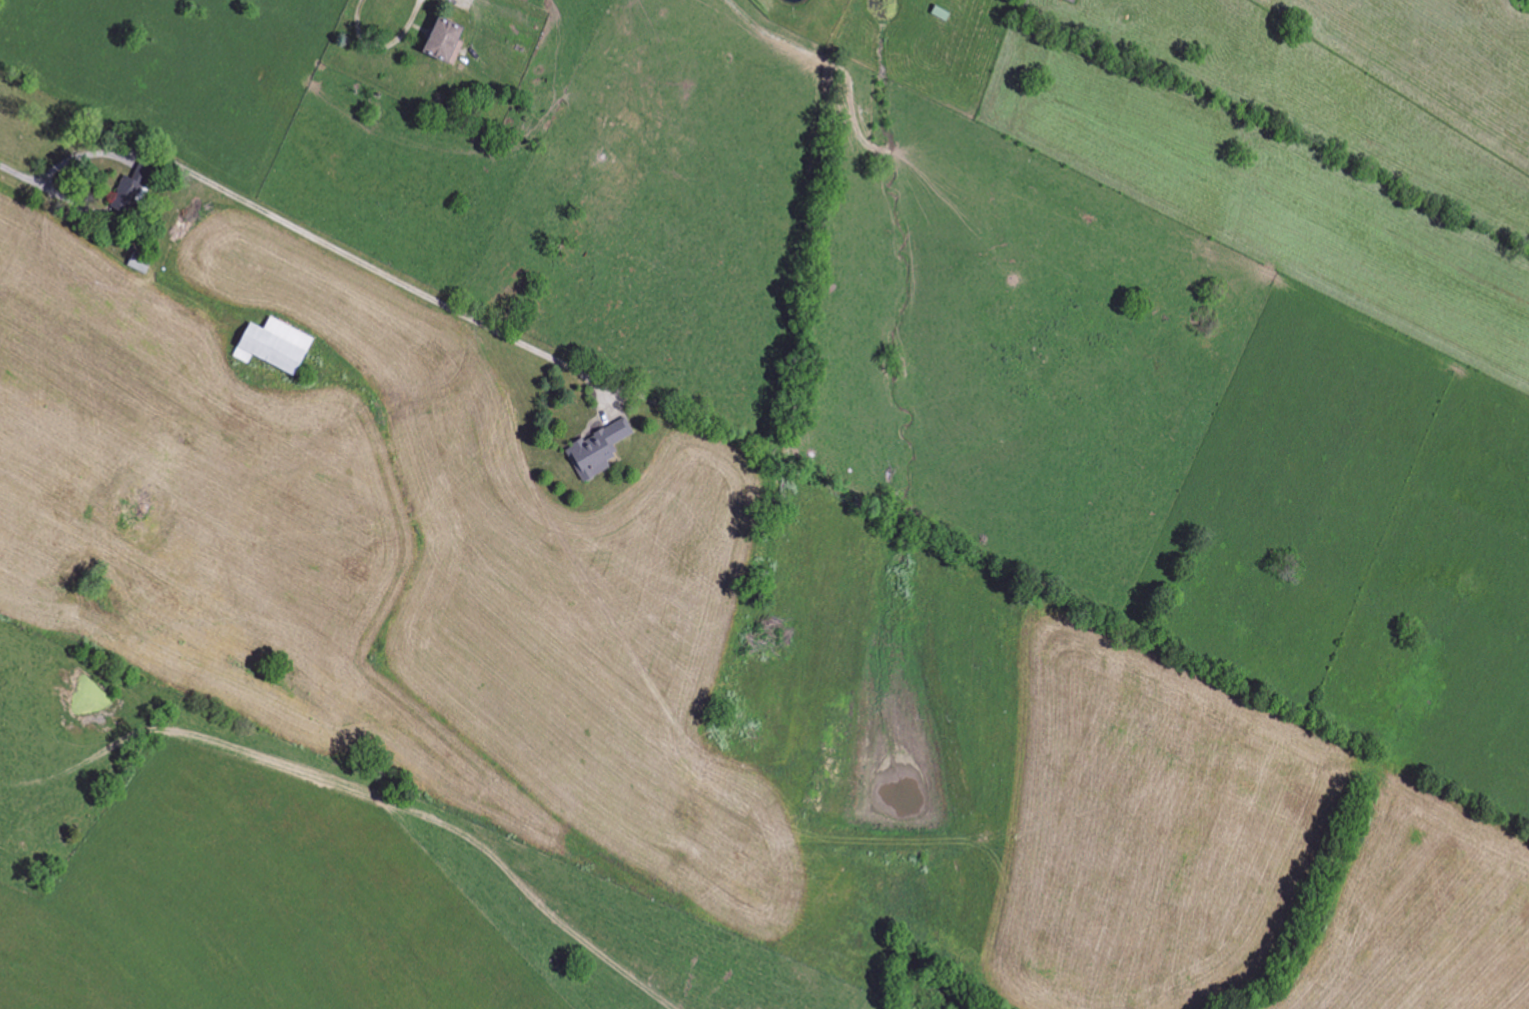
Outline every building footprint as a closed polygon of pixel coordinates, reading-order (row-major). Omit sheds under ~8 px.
[(417,51),(453,67),(463,45),(458,42),(464,30),(432,16),(417,51)] [(108,208),(127,215),(140,184),(121,176),(108,208)] [(309,337),(267,318),(261,330),(245,322),(229,356),(246,364),(250,357),(290,376),(309,337)] [(580,482),(608,469),(604,460),(616,454),(611,445),(632,435),(624,418),(589,435),(590,437),(564,449),(580,482)]
